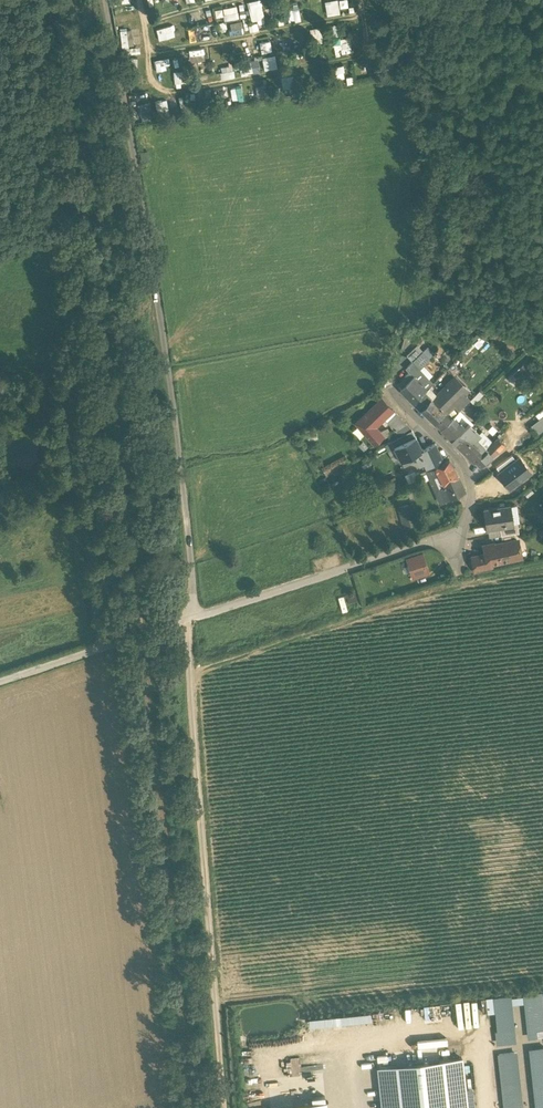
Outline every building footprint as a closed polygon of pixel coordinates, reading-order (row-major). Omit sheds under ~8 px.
[(265,16),(261,0),(249,0),(247,0),(252,20),(265,16)] [(339,0),(326,0),(326,13),(340,12),(339,0)] [(238,5),(224,6),(225,18),(239,17),(238,5)] [(288,7),(291,20),(301,19),(299,5),(288,7)] [(230,21),(231,32),(243,31),(242,20),(230,21)] [(173,23),(156,28),(160,39),(176,34),(173,23)] [(139,44),(140,28),(122,27),(121,44),(139,44)] [(200,38),(198,27),(189,28),(190,40),(200,38)] [(351,37),(334,37),(335,52),(352,51),(351,37)] [(260,40),(262,51),(273,50),(271,39),(260,40)] [(203,46),(190,49),(192,55),(205,53),(203,46)] [(183,54),(173,58),(177,68),(186,65),(183,54)] [(276,54),(262,56),(265,69),(278,66),(276,54)] [(259,58),(240,62),(242,74),(261,69),(259,58)] [(185,74),(181,74),(181,70),(174,70),(175,81),(185,80),(185,74)] [(284,92),(296,91),(294,74),(282,75),(284,92)] [(256,85),(258,95),(268,93),(266,83),(256,85)] [(232,99),(244,98),(242,84),(231,85),(232,99)] [(416,346),(406,355),(412,362),(423,353),(416,346)] [(412,362),(404,370),(410,377),(419,370),(429,360),(423,353),(412,362)] [(433,384),(419,370),(410,377),(412,378),(419,385),(418,387),(424,393),(433,384)] [(456,377),(439,394),(451,406),(454,404),(464,393),(468,389),(456,377)] [(419,385),(412,378),(402,389),(407,396),(414,403),(424,393),(418,387),(419,385)] [(424,393),(415,403),(421,408),(431,398),(433,400),(435,398),(427,390),(424,393)] [(464,393),(454,404),(460,410),(471,400),(464,393)] [(435,398),(433,400),(431,398),(421,408),(436,422),(451,406),(439,394),(435,398)] [(383,398),(365,415),(376,427),(385,418),(389,423),(398,414),(383,398)] [(408,424),(398,414),(389,423),(397,431),(408,424)] [(365,415),(358,422),(368,433),(369,434),(376,427),(365,415)] [(472,433),(454,416),(442,428),(459,446),(472,433)] [(542,433),(542,418),(532,426),(539,436),(542,433)] [(384,437),(376,427),(369,434),(368,433),(367,434),(375,444),(384,437)] [(413,429),(401,436),(408,448),(420,442),(413,429)] [(472,433),(459,446),(481,467),(493,455),(472,433)] [(420,442),(408,448),(401,436),(393,441),(405,466),(419,459),(416,452),(423,449),(420,442)] [(423,449),(416,452),(419,459),(422,465),(427,463),(429,469),(435,466),(445,461),(436,443),(423,449)] [(497,468),(501,473),(516,461),(512,456),(497,468)] [(499,474),(510,488),(531,473),(520,458),(516,461),(501,473),(499,474)] [(445,461),(435,466),(442,478),(444,483),(459,476),(456,468),(451,459),(445,461)] [(405,475),(409,481),(418,476),(415,470),(405,475)] [(429,471),(418,475),(420,478),(422,483),(433,478),(429,471)] [(459,476),(444,483),(445,487),(451,498),(466,491),(459,476)] [(429,480),(439,502),(451,498),(445,487),(439,489),(434,478),(429,480)] [(528,498),(534,493),(530,489),(524,493),(528,498)] [(418,523),(413,504),(399,507),(404,527),(418,523)] [(509,506),(485,509),(488,530),(502,528),(501,528),(505,527),(505,526),(512,525),(512,524),(509,506)] [(519,523),(512,524),(512,525),(505,526),(505,527),(501,528),(502,528),(503,535),(520,532),(519,523)] [(504,542),(495,544),(495,543),(489,544),(491,552),(487,553),(489,564),(491,563),(522,557),(518,540),(505,542),(504,542)] [(487,553),(474,556),(476,570),(492,566),(491,563),(489,564),(487,553)] [(423,554),(407,559),(413,578),(429,573),(423,554)] [(488,1012),(497,1012),(498,1040),(513,1039),(513,1029),(515,1028),(513,994),(487,996),(488,1012)] [(542,1028),(541,995),(513,997),(514,1002),(528,1002),(529,1029),(542,1028)] [(530,1047),(535,1107),(542,1107),(542,1046),(530,1047)] [(500,1052),(504,1107),(524,1107),(519,1050),(500,1052)] [(377,1067),(381,1107),(467,1107),(461,1057),(377,1067)]
